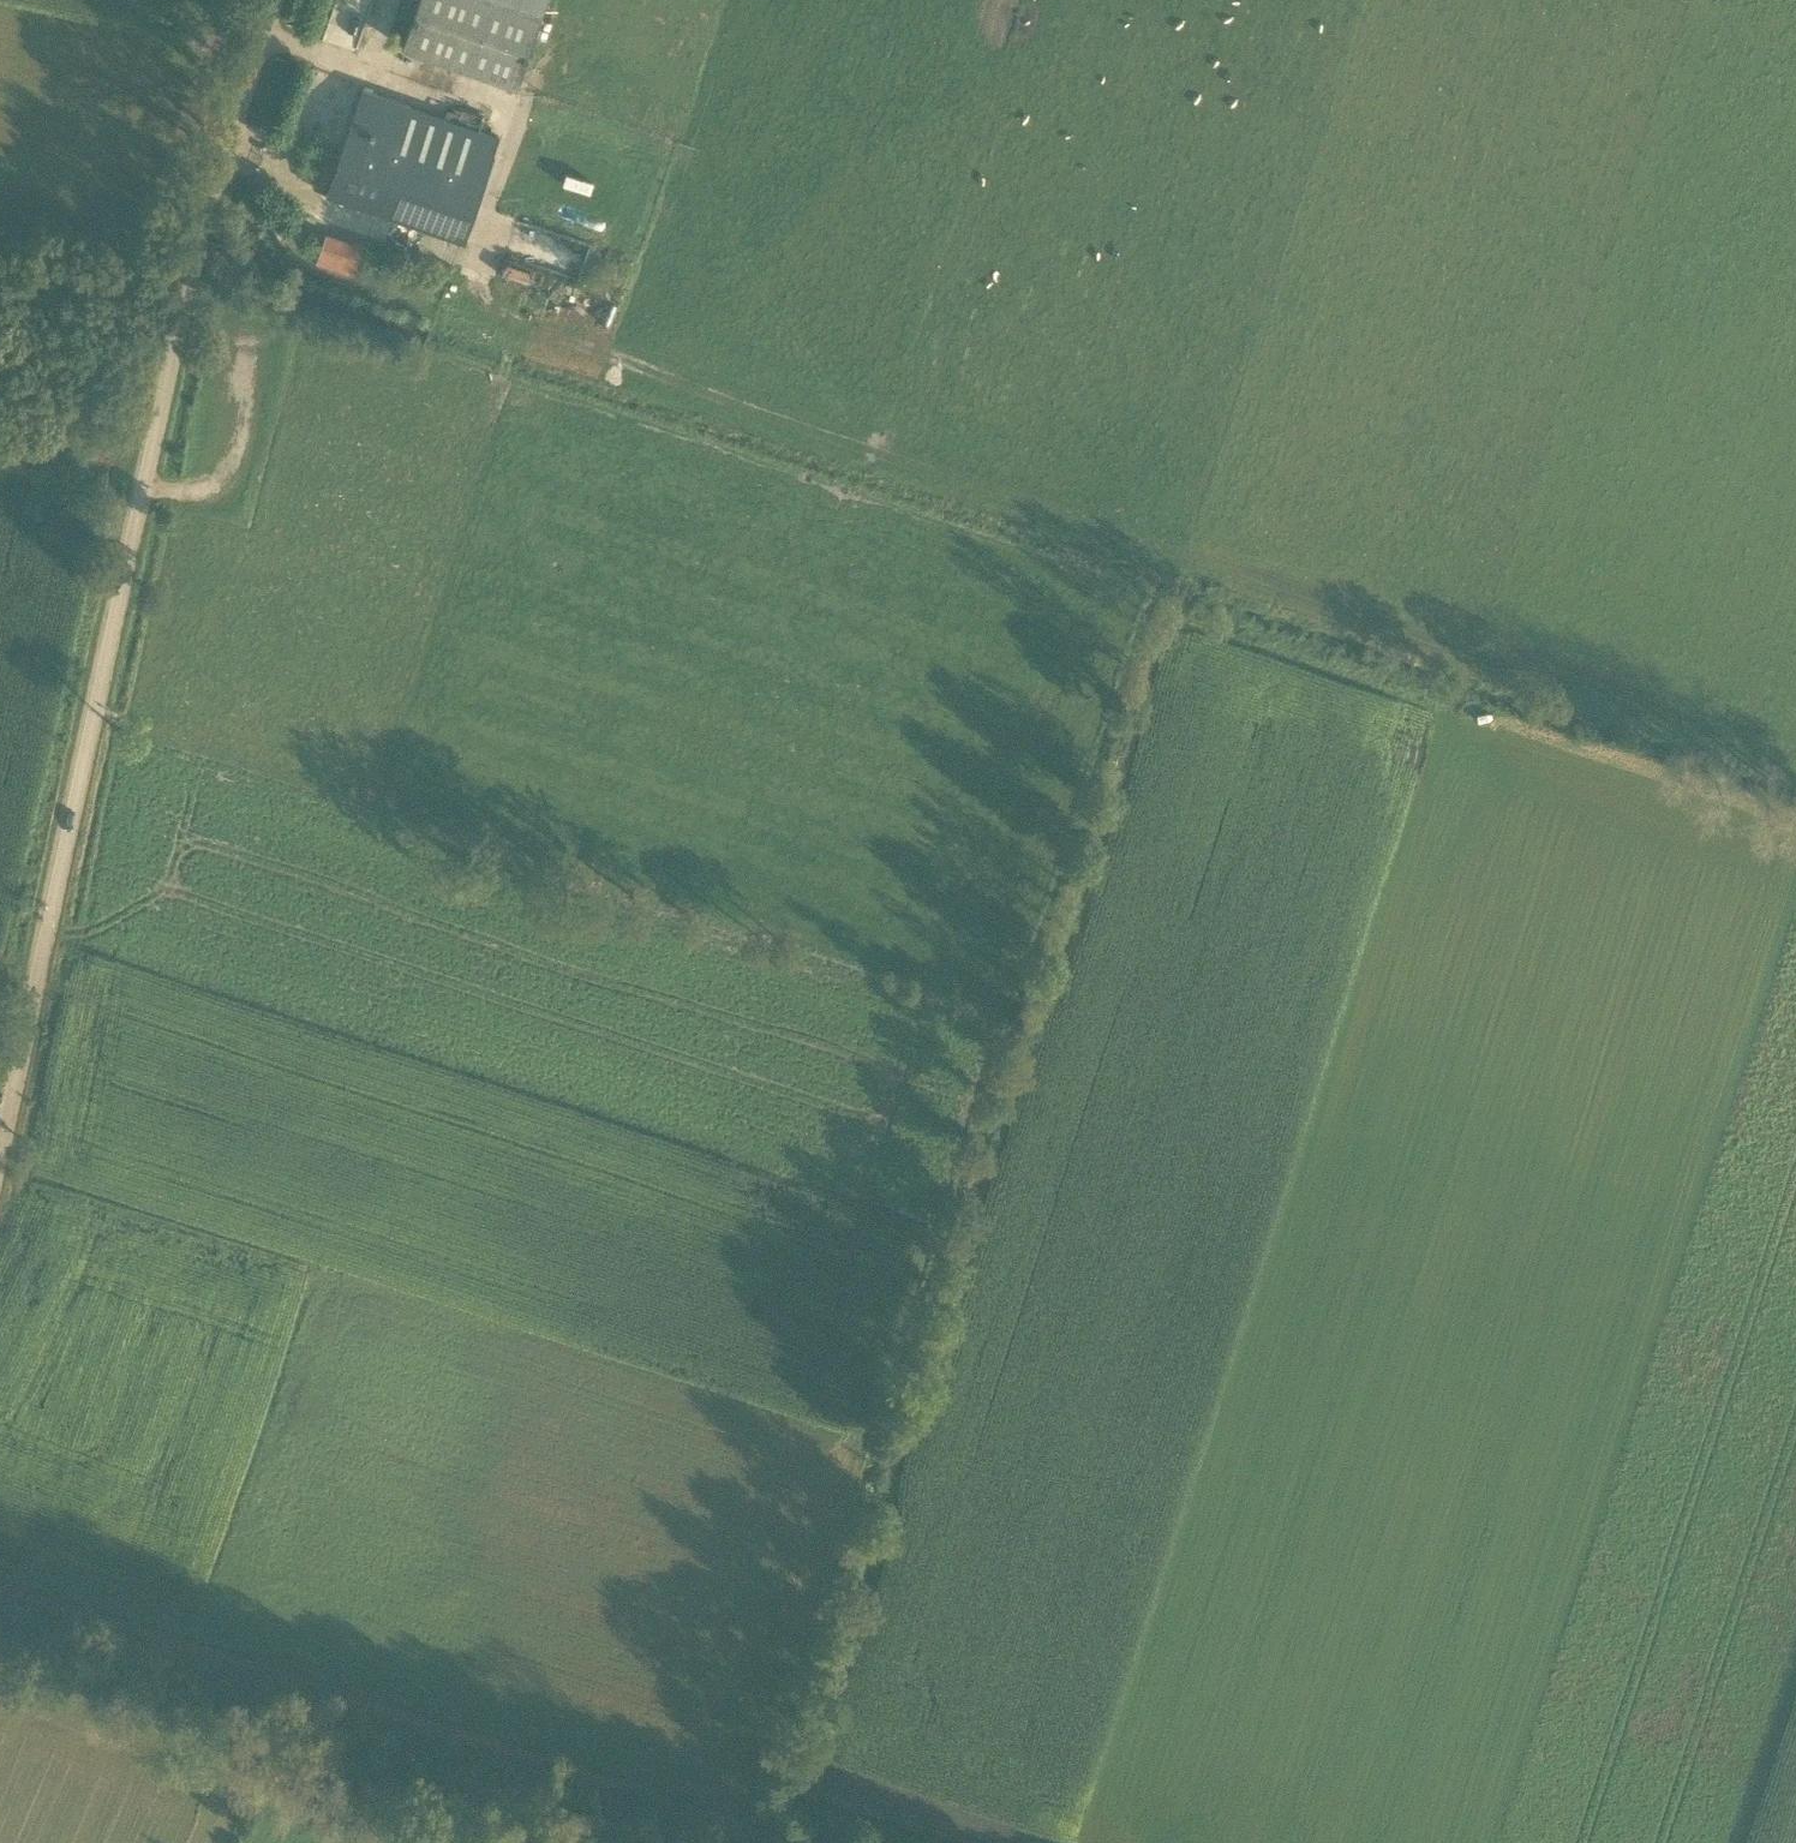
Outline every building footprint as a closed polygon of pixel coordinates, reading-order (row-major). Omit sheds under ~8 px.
[(401,48),(514,87),(527,49),(539,54),(551,20),(539,16),(545,0),(418,0),(401,48)] [(441,117),(362,89),(325,193),(460,241),(498,136),(476,128),(482,113),(458,104),(456,110),(445,107),(441,117)] [(328,226),(315,259),(353,273),(365,240),(328,226)]
